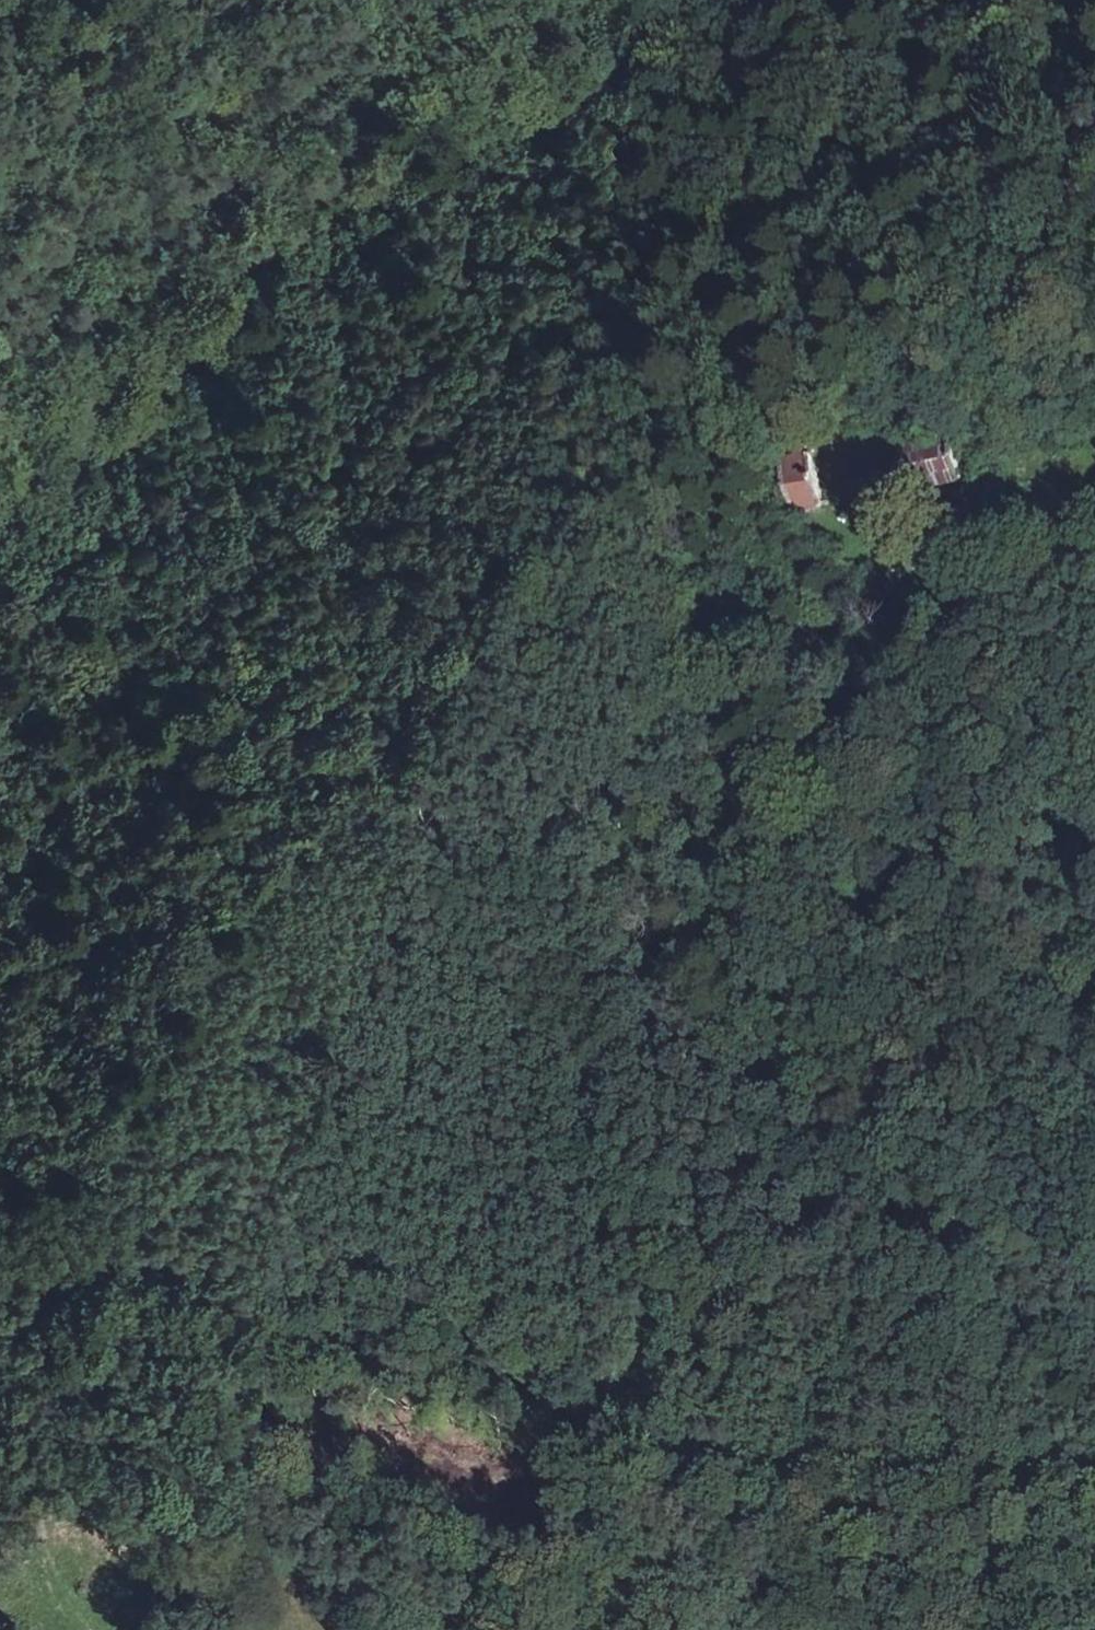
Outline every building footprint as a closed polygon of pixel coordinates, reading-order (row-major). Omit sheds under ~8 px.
[(888,462),(946,454),(939,410),(881,417),(888,462)] [(767,430),(773,476),(802,473),(796,424),(767,430)]
